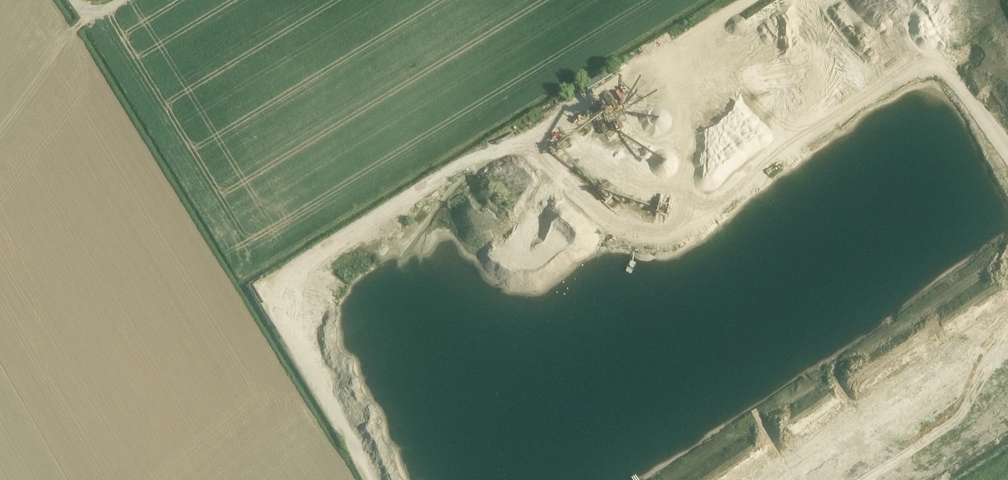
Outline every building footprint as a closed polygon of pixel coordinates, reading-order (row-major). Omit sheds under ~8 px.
[(588,89),(602,82),(598,76),(585,83),(588,89)] [(602,98),(614,120),(630,111),(618,89),(602,98)] [(581,90),(571,95),(573,100),(583,95),(581,90)]
